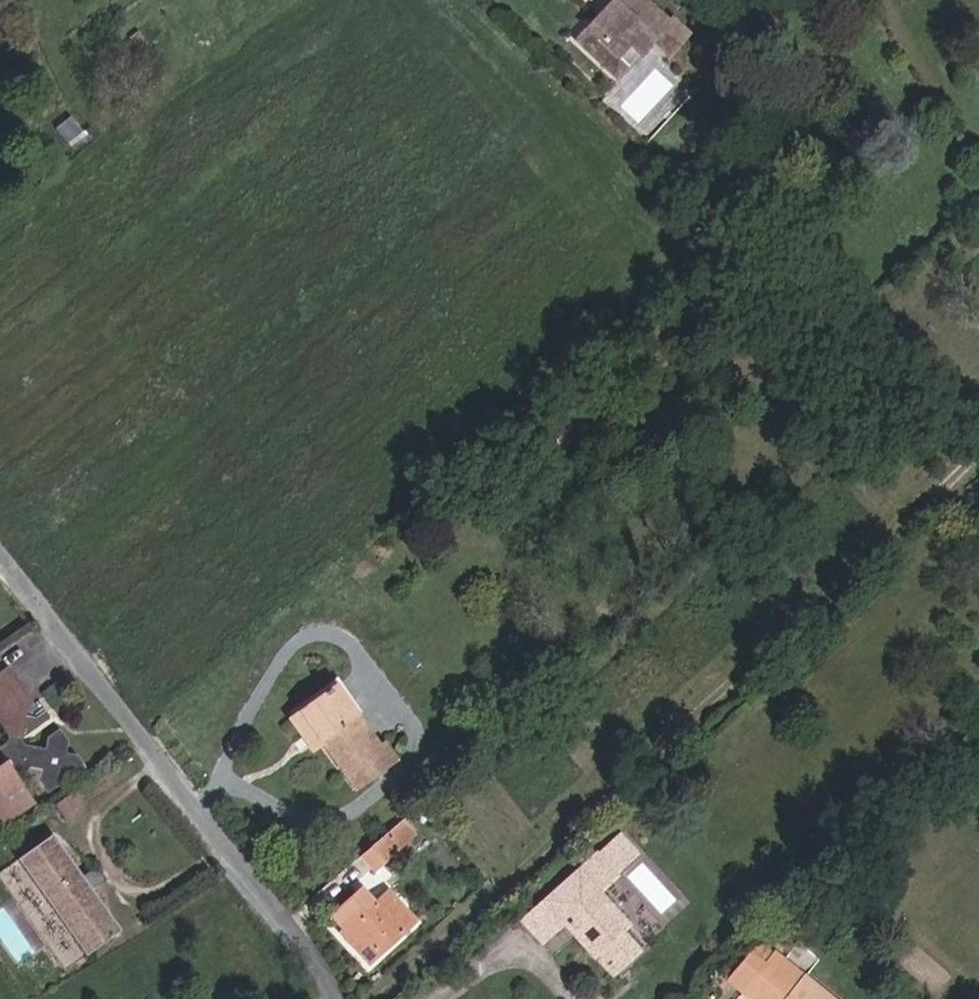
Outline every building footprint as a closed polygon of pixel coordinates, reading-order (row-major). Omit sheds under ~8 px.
[(671,20),(668,24),(643,0),(607,0),(615,7),(602,21),(598,17),(576,42),(605,69),(627,46),(638,56),(652,41),(667,56),(687,34),(671,20)] [(616,79),(638,56),(627,46),(605,69),(616,79)] [(307,665),(275,691),(322,750),(326,747),(337,760),(369,733),(358,720),(353,723),(307,665)] [(0,679),(0,736),(2,740),(0,748),(0,829),(35,808),(17,781),(22,776),(35,794),(40,791),(47,799),(57,793),(61,777),(78,780),(86,773),(78,760),(64,757),(66,744),(59,734),(46,743),(44,754),(22,750),(16,739),(25,699),(7,675),(0,679)] [(337,760),(326,747),(322,750),(332,763),(337,760)] [(78,794),(59,806),(70,823),(89,810),(78,794)] [(401,825),(357,864),(370,877),(413,838),(401,825)] [(54,835),(17,861),(82,958),(119,936),(92,894),(82,878),(54,835)] [(640,952),(590,901),(609,882),(591,864),(521,932),(539,950),(560,930),(609,982),(640,952)] [(95,869),(82,878),(92,894),(105,885),(95,869)] [(368,968),(412,927),(385,899),(373,911),(359,897),(331,923),(345,937),(342,940),(368,968)] [(785,977),(791,967),(779,958),(747,998),(815,998),(785,977)]
